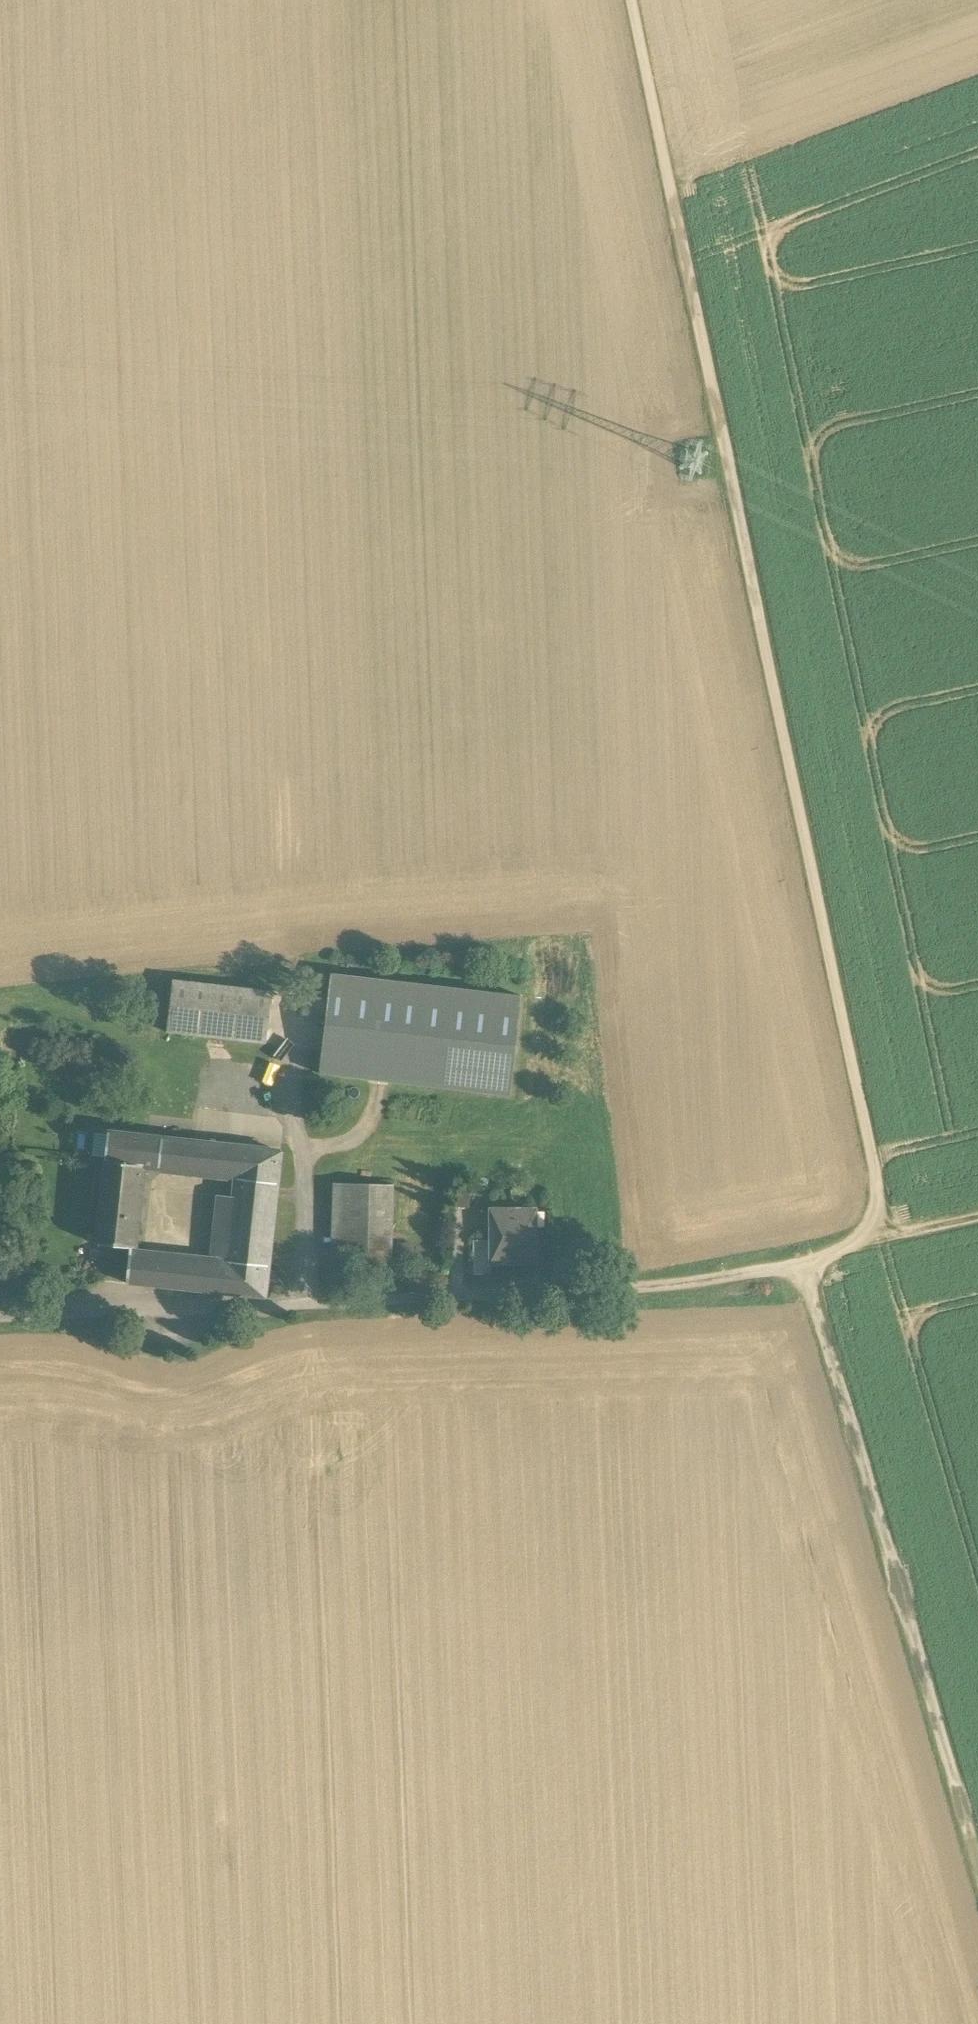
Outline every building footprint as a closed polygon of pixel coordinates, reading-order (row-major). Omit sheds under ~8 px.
[(521,997),(330,974),(318,1074),(509,1096),(521,997)] [(272,992),(172,981),(166,1032),(266,1044),(272,992)] [(74,1050),(62,1048),(59,1057),(75,1060),(74,1050)] [(280,1150),(110,1131),(106,1161),(143,1166),(236,1176),(277,1181),(280,1150)] [(106,1161),(105,1161),(95,1244),(133,1248),(143,1166),(106,1161)] [(277,1181),(236,1176),(234,1197),(229,1244),(212,1242),(210,1263),(143,1256),(140,1284),(264,1298),(277,1181)] [(393,1185),(345,1184),(343,1264),(391,1265),(393,1185)] [(234,1197),(217,1195),(212,1242),(229,1244),(234,1197)] [(535,1210),(492,1210),(492,1241),(490,1241),(490,1264),(535,1263),(535,1210)] [(143,1256),(130,1254),(127,1283),(140,1284),(143,1256)]
